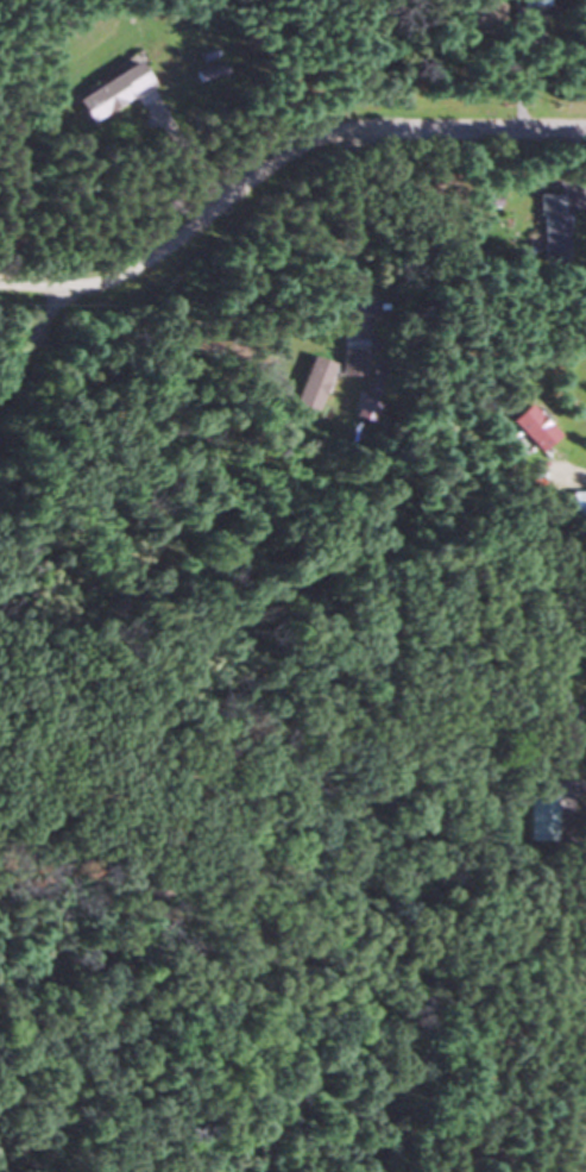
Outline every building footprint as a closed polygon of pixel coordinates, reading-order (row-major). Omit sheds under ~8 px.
[(149,85),(135,61),(79,96),(93,119),(149,85)] [(537,193),(537,258),(563,258),(563,193),(537,193)] [(313,411),(330,363),(306,355),(290,403),(313,411)] [(507,421),(537,451),(554,434),(525,404),(507,421)] [(569,491),(569,515),(585,515),(585,491),(569,491)] [(551,794),(525,794),(525,841),(551,841),(551,794)]
